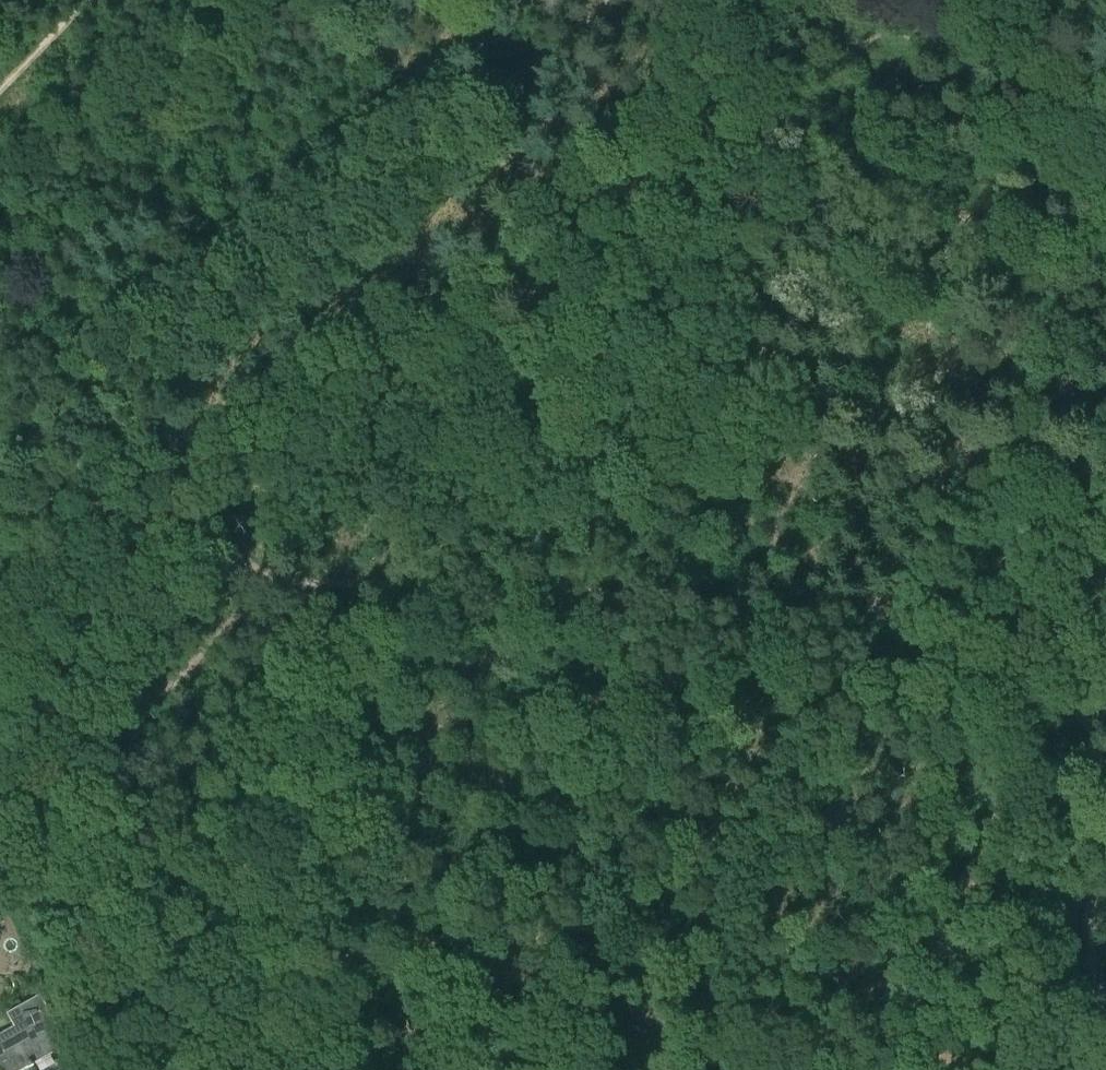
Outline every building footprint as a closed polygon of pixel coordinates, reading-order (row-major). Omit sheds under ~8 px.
[(16,1026),(0,1035),(0,1069),(22,1069),(67,1045),(40,996),(9,1013),(16,1026)]
